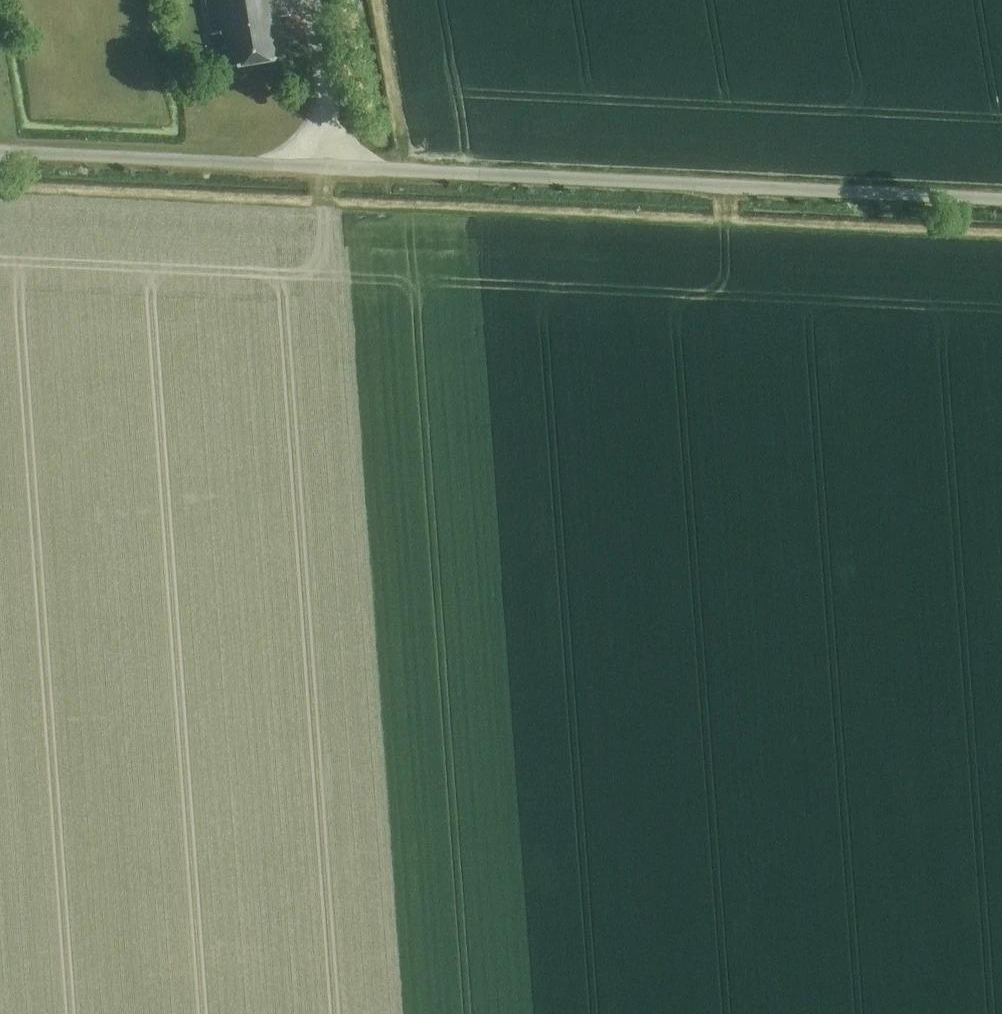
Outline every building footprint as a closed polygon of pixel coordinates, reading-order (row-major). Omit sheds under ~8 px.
[(293,15),(290,0),(206,0),(212,33),(222,31),(228,67),(285,58),(278,16),(293,15)]
